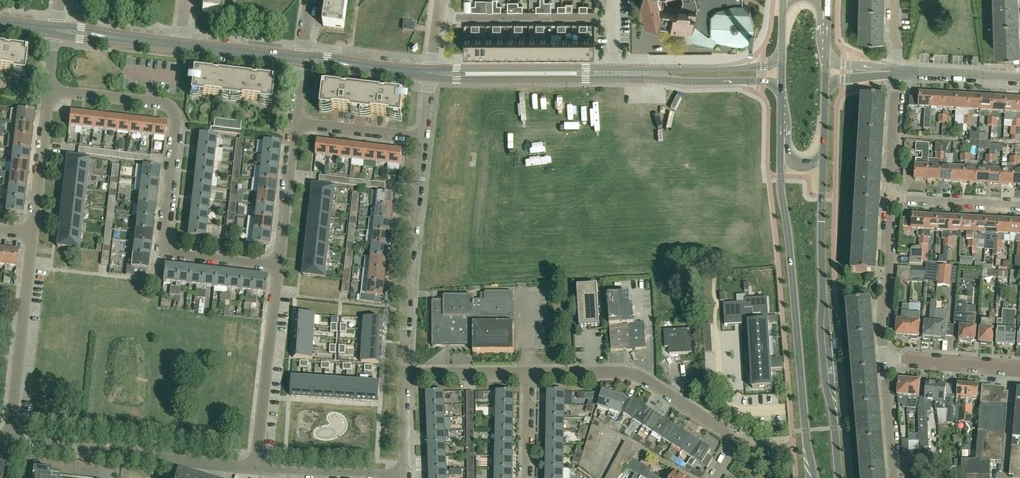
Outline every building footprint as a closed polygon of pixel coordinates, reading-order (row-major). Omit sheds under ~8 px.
[(202,13),(221,16),(224,0),(203,0),(202,13)] [(324,27),(344,30),(348,0),(327,0),(324,27)] [(644,3),(642,6),(644,15),(691,25),(692,31),(691,31),(691,38),(694,41),(713,44),(718,37),(735,41),(743,41),(751,35),(752,36),(755,35),(755,28),(753,27),(754,22),(750,9),(743,3),(743,0),(643,0),(644,3)] [(859,35),(883,36),(884,1),(860,0),(859,35)] [(994,16),(1018,15),(1017,0),(993,0),(994,16)] [(1019,50),(1018,15),(994,16),(995,51),(1019,50)] [(415,32),(416,23),(404,22),(403,30),(415,32)] [(475,39),(464,39),(464,54),(475,54),(475,39)] [(475,54),(486,54),(486,39),(475,39),(475,54)] [(497,54),(497,39),(486,39),(486,54),(497,54)] [(497,54),(507,54),(507,39),(497,39),(497,54)] [(518,39),(507,39),(507,54),(518,54),(518,39)] [(518,39),(518,54),(529,54),(529,39),(518,39)] [(529,39),(529,54),(540,54),(540,39),(529,39)] [(540,39),(540,54),(551,54),(551,39),(540,39)] [(551,39),(551,54),(561,54),(561,39),(551,39)] [(561,54),(572,54),(572,39),(561,39),(561,54)] [(572,39),(572,54),(583,54),(583,39),(572,39)] [(595,39),(583,39),(583,54),(595,54),(595,39)] [(23,73),(26,56),(27,52),(9,49),(9,46),(4,46),(2,45),(1,45),(0,45),(0,70),(23,73)] [(194,72),(191,93),(231,98),(233,77),(225,76),(225,75),(222,73),(219,72),(218,72),(216,72),(211,71),(211,74),(194,72)] [(233,77),(231,98),(270,102),(272,85),(273,85),(273,81),(255,79),(255,76),(249,75),(247,75),(245,76),(244,76),(241,77),(241,78),(233,77)] [(354,91),(354,90),(353,89),(350,88),(349,87),(347,87),(342,86),(342,89),(324,87),(323,91),(324,91),(322,108),(361,113),(364,92),(354,91)] [(386,91),(381,91),(379,91),(378,91),(376,91),(375,92),(374,92),(374,93),(364,92),(361,113),(401,118),(403,100),(404,97),(386,94),(386,91)] [(930,130),(932,109),(932,95),(920,94),(919,108),(925,108),(924,129),(930,130)] [(932,109),(944,109),(945,96),(932,95),(932,109)] [(945,96),(944,109),(956,110),(957,96),(945,96)] [(968,125),(968,117),(968,111),(969,97),(957,96),(956,110),(956,117),(964,118),(963,125),(968,125)] [(980,117),(980,114),(981,98),(969,97),(968,111),(973,111),(973,116),(980,117)] [(992,115),(993,98),(981,98),(980,114),(983,117),(987,117),(989,115),(989,114),(992,115)] [(992,115),(992,119),(992,127),(997,127),(997,120),(999,120),(999,112),(1005,113),(1006,99),(993,98),(992,115)] [(862,99),(859,134),(883,135),(885,100),(862,99)] [(1012,113),(1017,113),(1018,100),(1006,99),(1005,113),(1004,119),(1011,119),(1012,113)] [(17,110),(16,123),(32,125),(33,112),(17,110)] [(80,129),(82,114),(70,113),(68,127),(80,129)] [(94,116),(82,114),(80,129),(92,130),(94,116)] [(92,130),(104,131),(106,117),(94,116),(92,130)] [(116,133),(118,119),(106,117),(104,131),(116,133)] [(116,133),(128,134),(130,120),(118,119),(116,133)] [(140,135),(142,121),(130,120),(128,134),(140,135)] [(243,136),(243,132),(239,131),(240,123),(215,120),(214,128),(210,128),(210,132),(243,136)] [(140,135),(152,137),(154,123),(142,121),(140,135)] [(30,138),(32,125),(16,123),(14,136),(30,138)] [(154,123),(152,137),(164,138),(165,132),(166,124),(154,123)] [(969,140),(970,140),(979,141),(979,133),(970,133),(969,140)] [(199,134),(198,147),(214,149),(216,136),(199,134)] [(881,170),(883,135),(859,134),(857,169),(881,170)] [(29,150),(30,138),(14,136),(13,149),(29,150)] [(263,141),(261,154),(278,156),(280,143),(263,141)] [(316,156),(328,157),(329,143),(317,142),(316,156)] [(341,144),(329,143),(328,157),(339,158),(341,144)] [(915,180),(927,181),(928,160),(929,144),(917,143),(916,153),(922,153),(921,159),(916,159),(915,180)] [(339,158),(351,160),(353,146),(341,144),(339,158)] [(353,146),(351,160),(363,161),(365,147),(353,146)] [(214,149),(198,147),(196,160),(213,162),(214,149)] [(363,161),(375,163),(377,149),(365,147),(363,161)] [(29,150),(13,149),(11,161),(28,163),(29,150)] [(377,149),(375,163),(387,164),(389,150),(377,149)] [(401,151),(389,150),(387,164),(399,165),(401,151)] [(1001,185),(1013,185),(1014,172),(1014,165),(1015,157),(1015,151),(1012,151),(1012,157),(1010,157),(1009,164),(1007,164),(1006,171),(1001,171),(1001,185)] [(940,161),(939,181),(952,182),(952,167),(947,166),(947,161),(945,161),(945,154),(941,153),(941,161),(940,161)] [(278,156),(261,154),(260,167),(277,169),(278,156)] [(965,169),(964,183),(976,183),(977,170),(971,170),(972,162),(970,162),(970,155),(966,155),(965,162),(965,169)] [(976,183),(988,184),(990,156),(986,156),(985,163),(983,163),(983,168),(977,168),(977,170),(976,183)] [(1001,171),(995,171),(996,163),(994,163),(995,156),(990,156),(988,184),(1001,185),(1001,171)] [(86,174),(88,159),(67,157),(65,172),(86,174)] [(196,160),(195,172),(211,174),(213,162),(196,160)] [(927,181),(939,181),(940,161),(936,161),(936,160),(928,160),(927,181)] [(26,176),(28,163),(11,161),(10,174),(26,176)] [(159,168),(142,166),(141,179),(157,181),(159,168)] [(275,182),(277,169),(260,167),(259,180),(275,182)] [(952,182),(964,183),(965,169),(959,168),(958,169),(953,169),(953,167),(952,167),(952,182)] [(857,169),(855,204),(879,205),(881,170),(857,169)] [(85,190),(86,174),(65,172),(63,187),(85,190)] [(195,172),(193,185),(210,187),(211,174),(195,172)] [(25,188),(26,176),(10,174),(0,173),(0,179),(3,179),(2,186),(9,186),(25,188)] [(156,194),(157,181),(141,179),(140,192),(156,194)] [(275,182),(259,180),(257,192),(274,194),(275,182)] [(210,187),(193,185),(192,198),(208,200),(210,187)] [(25,188),(9,186),(7,199),(23,201),(25,188)] [(333,203),(335,188),(313,186),(311,201),(333,203)] [(63,187),(62,202),(83,205),(85,190),(63,187)] [(156,194),(140,192),(138,204),(155,206),(156,194)] [(257,192),(256,205),(272,207),(274,194),(257,192)] [(378,193),(376,206),(393,208),(394,195),(378,193)] [(207,212),(208,200),(192,198),(190,211),(207,212)] [(22,214),(23,201),(7,199),(6,212),(22,214)] [(331,218),(333,203),(311,201),(310,216),(331,218)] [(81,220),(83,205),(62,202),(60,217),(81,220)] [(108,202),(106,215),(113,215),(114,203),(108,202)] [(153,219),(155,206),(138,204),(137,217),(153,219)] [(855,204),(853,238),(877,240),(879,205),(855,204)] [(254,218),(271,220),(272,207),(256,205),(254,218)] [(375,219),(392,221),(393,208),(376,206),(371,206),(371,212),(376,213),(375,219)] [(207,212),(190,211),(189,223),(206,225),(207,212)] [(330,233),(331,218),(310,216),(308,231),(330,233)] [(922,263),(923,245),(924,245),(924,230),(925,217),(913,216),(912,229),(918,230),(917,236),(919,239),(919,247),(914,247),(912,247),(911,248),(911,249),(910,251),(910,252),(910,263),(922,263)] [(80,235),(81,220),(60,217),(58,232),(80,235)] [(137,217),(135,230),(152,232),(153,219),(137,217)] [(928,246),(928,238),(930,238),(930,230),(937,231),(937,218),(925,217),(924,230),(924,245),(928,246)] [(254,218),(253,230),(270,232),(271,220),(254,218)] [(948,246),(949,232),(950,218),(937,218),(937,231),(942,231),(942,239),(943,239),(943,246),(948,246)] [(961,232),(962,219),(950,218),(949,232),(948,246),(952,247),(953,239),(953,237),(960,238),(961,232)] [(390,234),(392,221),(375,219),(374,232),(390,234)] [(973,253),(973,233),(974,219),(962,219),(961,232),(967,232),(966,240),(968,240),(968,247),(973,248),(973,253)] [(978,241),(985,241),(986,220),(974,219),(973,233),(973,253),(977,253),(977,248),(978,241)] [(997,253),(997,249),(998,234),(999,221),(986,220),(985,241),(993,241),(992,256),(997,256),(997,253)] [(1010,235),(1011,221),(999,221),(998,234),(997,249),(997,253),(1002,254),(1002,249),(1002,242),(1004,242),(1004,235),(1010,235)] [(1019,250),(1019,222),(1011,221),(1010,235),(1016,235),(1016,242),(1017,242),(1017,250),(1019,250)] [(204,238),(206,225),(189,223),(188,236),(204,238)] [(109,247),(112,228),(105,227),(103,246),(109,247)] [(152,232),(135,230),(134,242),(150,244),(152,232)] [(253,230),(251,243),(268,245),(270,232),(253,230)] [(348,230),(347,242),(354,243),(355,231),(348,230)] [(328,248),(330,233),(308,231),(306,246),(328,248)] [(78,250),(80,235),(58,232),(57,248),(78,250)] [(372,244),(389,246),(390,234),(374,232),(372,244)] [(851,273),(870,274),(875,275),(877,240),(853,238),(851,273)] [(6,250),(8,251),(8,250),(9,243),(4,242),(4,250),(0,249),(0,266),(5,266),(6,250)] [(149,257),(150,244),(134,242),(132,255),(149,257)] [(5,266),(15,267),(17,251),(19,252),(20,244),(16,243),(15,251),(8,250),(8,251),(6,250),(5,266)] [(387,259),(389,246),(372,244),(371,257),(387,259)] [(326,263),(328,248),(306,246),(305,261),(326,263)] [(145,270),(147,270),(149,257),(132,255),(130,276),(145,278),(145,270)] [(345,255),(343,274),(350,274),(352,256),(345,255)] [(369,270),(386,272),(387,259),(371,257),(369,270)] [(972,258),(960,257),(960,265),(972,266),(972,258)] [(325,278),(326,263),(305,261),(303,276),(325,278)] [(937,283),(938,266),(926,264),(926,265),(925,281),(937,283)] [(171,283),(176,283),(178,267),(165,265),(163,282),(171,283)] [(955,267),(948,266),(939,265),(937,285),(950,287),(952,274),(958,274),(959,268),(955,268),(955,267)] [(178,267),(176,283),(188,285),(190,268),(178,267)] [(902,267),(898,267),(897,282),(902,282),(910,283),(910,276),(910,268),(902,267)] [(203,270),(190,268),(188,285),(196,285),(195,290),(194,298),(200,298),(201,289),(201,286),(203,270)] [(910,276),(925,277),(925,269),(910,268),(910,276)] [(203,270),(201,286),(206,287),(214,287),(215,271),(203,270)] [(385,284),(386,272),(369,270),(368,282),(385,284)] [(214,287),(226,289),(228,272),(215,271),(214,287)] [(239,290),(241,274),(228,272),(226,289),(239,290)] [(245,304),(250,304),(251,296),(251,292),(253,275),(241,274),(239,290),(246,291),(246,295),(245,304)] [(266,277),(253,275),(251,292),(264,293),(266,277)] [(374,296),(383,297),(385,284),(368,282),(366,295),(360,294),(360,301),(374,303),(374,296)] [(579,327),(599,326),(597,286),(577,287),(579,327)] [(513,352),(513,328),(513,293),(484,293),(484,301),(480,301),(473,301),(473,297),(443,297),(443,301),(433,301),(433,347),(444,347),(444,345),(472,345),(472,352),(513,352)] [(644,323),(633,324),(632,306),(630,306),(629,294),(607,295),(611,351),(646,349),(644,323)] [(768,323),(768,314),(767,298),(745,299),(745,303),(723,304),(725,326),(748,324),(749,340),(745,340),(745,348),(750,348),(752,389),(772,388),(771,372),(782,371),(782,362),(773,362),(772,338),(769,339),(768,323)] [(934,339),(935,323),(936,311),(935,311),(936,301),(930,300),(928,323),(924,323),(922,338),(924,338),(924,340),(928,340),(928,339),(934,339)] [(957,301),(954,324),(961,325),(961,327),(960,327),(959,341),(960,341),(961,343),(965,343),(965,342),(973,342),(974,340),(975,340),(976,328),(974,328),(976,314),(966,313),(967,302),(957,301)] [(846,304),(849,339),(873,337),(870,302),(846,304)] [(895,336),(907,337),(909,306),(903,305),(903,311),(898,311),(897,320),(895,336)] [(909,306),(907,337),(918,338),(921,313),(909,312),(910,306),(909,306)] [(1007,330),(1007,318),(1008,310),(1002,310),(1002,320),(997,320),(997,329),(996,344),(1006,345),(1007,330)] [(1008,310),(1007,318),(1007,330),(1006,345),(1015,346),(1016,331),(1014,331),(1016,311),(1008,310)] [(936,311),(935,323),(934,339),(939,340),(938,341),(943,341),(943,340),(944,340),(945,335),(953,336),(954,324),(946,324),(946,311),(936,311)] [(996,314),(995,314),(989,313),(989,322),(981,321),(979,343),(981,343),(981,344),(987,345),(987,343),(991,344),(993,327),(995,327),(996,314)] [(296,315),(295,326),(314,327),(315,316),(296,315)] [(365,319),(364,330),(383,331),(383,320),(365,319)] [(702,325),(704,353),(712,353),(710,324),(707,324),(702,325)] [(295,326),(295,337),(314,338),(314,327),(295,326)] [(664,331),(665,348),(669,348),(669,355),(692,353),(691,329),(664,331)] [(364,330),(363,341),(382,342),(383,331),(364,330)] [(295,337),(294,347),(313,349),(314,338),(295,337)] [(876,372),(873,337),(849,339),(852,374),(876,372)] [(363,341),(362,352),(381,353),(382,342),(363,341)] [(294,347),(293,359),(312,360),(313,349),(294,347)] [(362,352),(362,363),(381,364),(381,353),(362,352)] [(852,374),(855,409),(879,407),(876,372),(852,374)] [(292,378),(291,397),(302,397),(303,379),(292,378)] [(303,379),(302,397),(313,398),(314,379),(303,379)] [(314,379),(313,398),(324,399),(325,380),(314,379)] [(898,405),(903,405),(903,408),(907,408),(909,381),(906,381),(906,380),(901,379),(901,380),(899,380),(898,396),(898,405)] [(325,380),(324,399),(335,399),(336,381),(325,380)] [(916,406),(919,398),(920,382),(918,382),(918,380),(913,380),(913,381),(909,381),(907,408),(912,408),(912,406),(916,406)] [(336,381),(335,399),(345,400),(347,381),(336,381)] [(347,381),(345,400),(356,401),(357,382),(347,381)] [(357,382),(356,401),(367,401),(368,383),(357,382)] [(935,410),(937,410),(936,401),(935,401),(936,383),(926,382),(925,400),(924,400),(923,407),(918,408),(918,431),(919,451),(923,450),(929,450),(928,430),(927,412),(930,412),(931,401),(935,401),(935,410)] [(368,383),(367,401),(378,402),(379,383),(368,383)] [(936,401),(937,410),(947,411),(946,423),(953,424),(953,411),(951,403),(951,398),(951,395),(945,395),(946,384),(936,383),(935,401),(936,401)] [(952,389),(951,395),(951,398),(956,398),(955,406),(960,407),(959,422),(964,422),(965,415),(968,386),(964,386),(963,385),(960,384),(959,385),(958,385),(957,389),(952,389)] [(972,386),(968,386),(965,415),(971,415),(972,400),(978,400),(979,387),(977,387),(976,386),(973,385),(972,386)] [(961,477),(990,477),(990,461),(1003,462),(1007,410),(1006,409),(1008,393),(1005,393),(1005,389),(982,387),(978,431),(976,460),(969,460),(961,460),(961,477)] [(1019,477),(1019,390),(1017,390),(1015,407),(1016,407),(1012,446),(1009,476),(1019,477)] [(602,391),(597,407),(608,411),(611,400),(613,395),(602,391)] [(427,406),(443,405),(443,392),(426,393),(427,406)] [(497,392),(496,405),(513,405),(513,393),(497,392)] [(547,392),(547,405),(564,405),(564,392),(547,392)] [(620,413),(622,414),(630,401),(624,400),(624,398),(613,395),(611,400),(608,411),(619,415),(620,413)] [(630,401),(622,414),(632,420),(641,406),(631,400),(630,401)] [(427,419),(444,418),(443,405),(427,406),(427,419)] [(496,418),(513,418),(513,405),(496,405),(496,418)] [(564,405),(547,405),(547,417),(564,418),(564,405)] [(592,414),(594,406),(587,405),(585,412),(592,414)] [(632,420),(642,427),(651,412),(641,406),(632,420)] [(879,407),(855,409),(858,443),(881,441),(879,407)] [(651,412),(642,427),(652,433),(661,418),(651,412)] [(563,431),(564,418),(547,417),(547,430),(563,431)] [(428,432),(444,431),(444,418),(427,419),(428,432)] [(496,418),(496,431),(513,431),(513,418),(496,418)] [(671,425),(661,418),(652,433),(662,439),(671,425)] [(671,425),(662,439),(671,445),(681,431),(671,425)] [(590,431),(601,434),(603,429),(592,426),(590,431)] [(547,430),(546,443),(563,443),(563,431),(547,430)] [(428,444),(445,444),(444,431),(428,432),(428,444)] [(496,444),(512,444),(513,431),(496,431),(496,444)] [(584,439),(587,431),(579,431),(577,437),(584,439)] [(600,439),(601,434),(590,431),(589,435),(600,439)] [(671,445),(681,452),(691,437),(681,431),(671,445)] [(587,440),(599,444),(600,439),(589,435),(587,440)] [(691,437),(681,452),(691,458),(701,444),(691,437)] [(597,448),(599,444),(587,440),(586,445),(597,448)] [(861,477),(864,477),(884,476),(881,441),(858,443),(861,477)] [(634,447),(625,442),(622,447),(631,451),(632,450),(634,447)] [(546,443),(546,456),(563,456),(563,443),(546,443)] [(429,457),(445,457),(445,444),(428,444),(429,457)] [(496,444),(495,456),(512,457),(512,444),(496,444)] [(701,444),(691,458),(687,465),(684,469),(689,473),(692,468),(691,467),(695,461),(702,465),(707,468),(713,458),(708,455),(711,450),(701,444)] [(584,450),(596,453),(597,448),(586,445),(584,450)] [(629,456),(631,451),(622,447),(620,451),(629,456)] [(594,458),(596,453),(584,450),(583,453),(583,454),(594,458)] [(626,461),(630,463),(633,459),(637,454),(632,450),(631,451),(629,456),(626,461)] [(913,464),(924,463),(923,450),(919,451),(913,451),(913,464)] [(620,451),(617,456),(626,461),(629,456),(620,451)] [(913,451),(903,452),(904,471),(914,470),(913,464),(913,451)] [(594,458),(583,454),(582,457),(581,459),(593,463),(594,458)] [(512,470),(512,457),(495,456),(495,469),(512,470)] [(563,456),(546,456),(546,469),(563,469),(563,456)] [(582,457),(574,456),(572,463),(579,465),(580,464),(581,459),(582,457)] [(627,467),(630,463),(626,461),(617,456),(615,461),(627,467)] [(429,470),(446,469),(445,457),(429,457),(429,470)] [(593,463),(581,459),(580,464),(591,468),(593,463)] [(651,474),(652,470),(633,459),(630,463),(627,467),(636,474),(641,477),(642,477),(658,477),(651,474)] [(626,469),(627,467),(615,461),(612,465),(624,472),(626,469)] [(591,468),(580,464),(579,465),(579,467),(583,470),(590,472),(591,468)] [(610,470),(621,476),(624,472),(612,465),(610,470)] [(446,469),(429,470),(430,477),(446,477),(446,469)] [(495,477),(511,477),(512,470),(495,469),(495,477)] [(546,477),(562,477),(563,469),(546,469),(546,477)]
